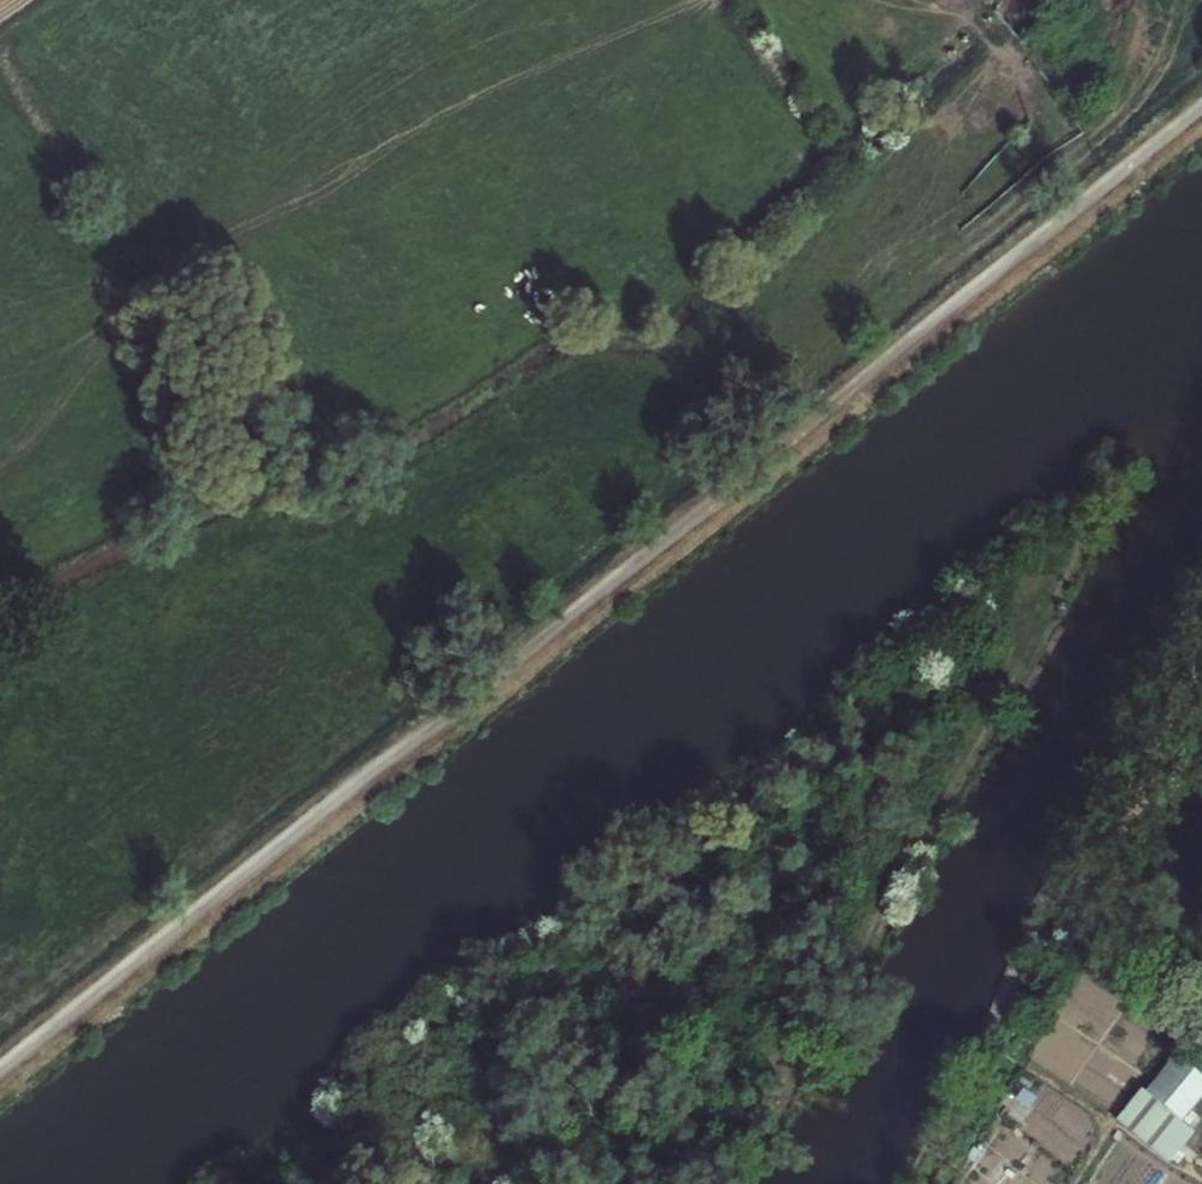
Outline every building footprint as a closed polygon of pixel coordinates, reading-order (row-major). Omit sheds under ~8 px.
[(1193,1134),(1178,1122),(1201,1093),(1201,1079),(1179,1060),(1148,1097),(1141,1091),(1118,1120),(1169,1163),(1193,1134)]
